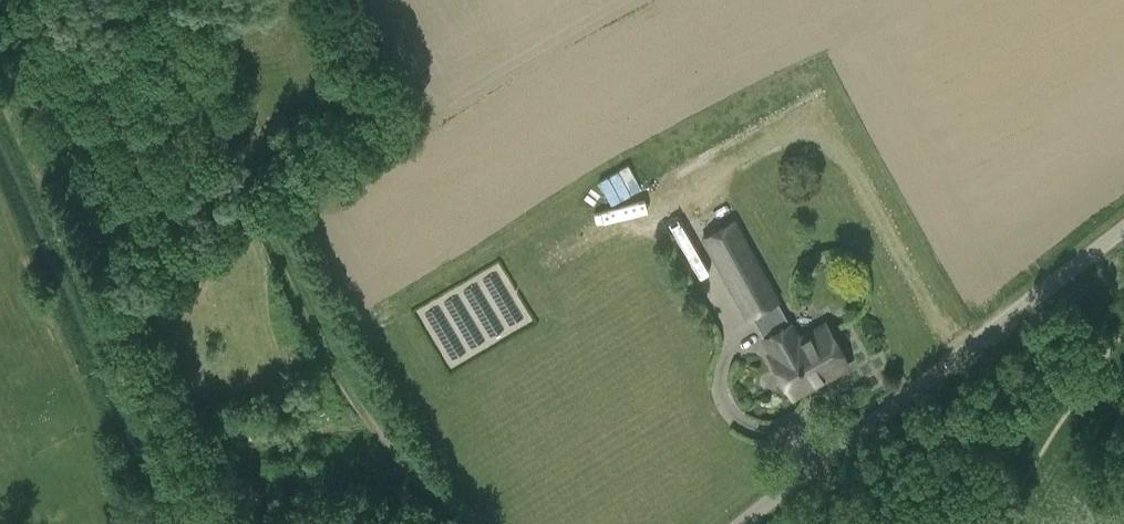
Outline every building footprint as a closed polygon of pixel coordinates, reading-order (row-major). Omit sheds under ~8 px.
[(799,338),(734,220),(705,236),(748,314),(753,312),(775,351),(770,354),(792,394),(848,363),(826,323),(799,338)]
